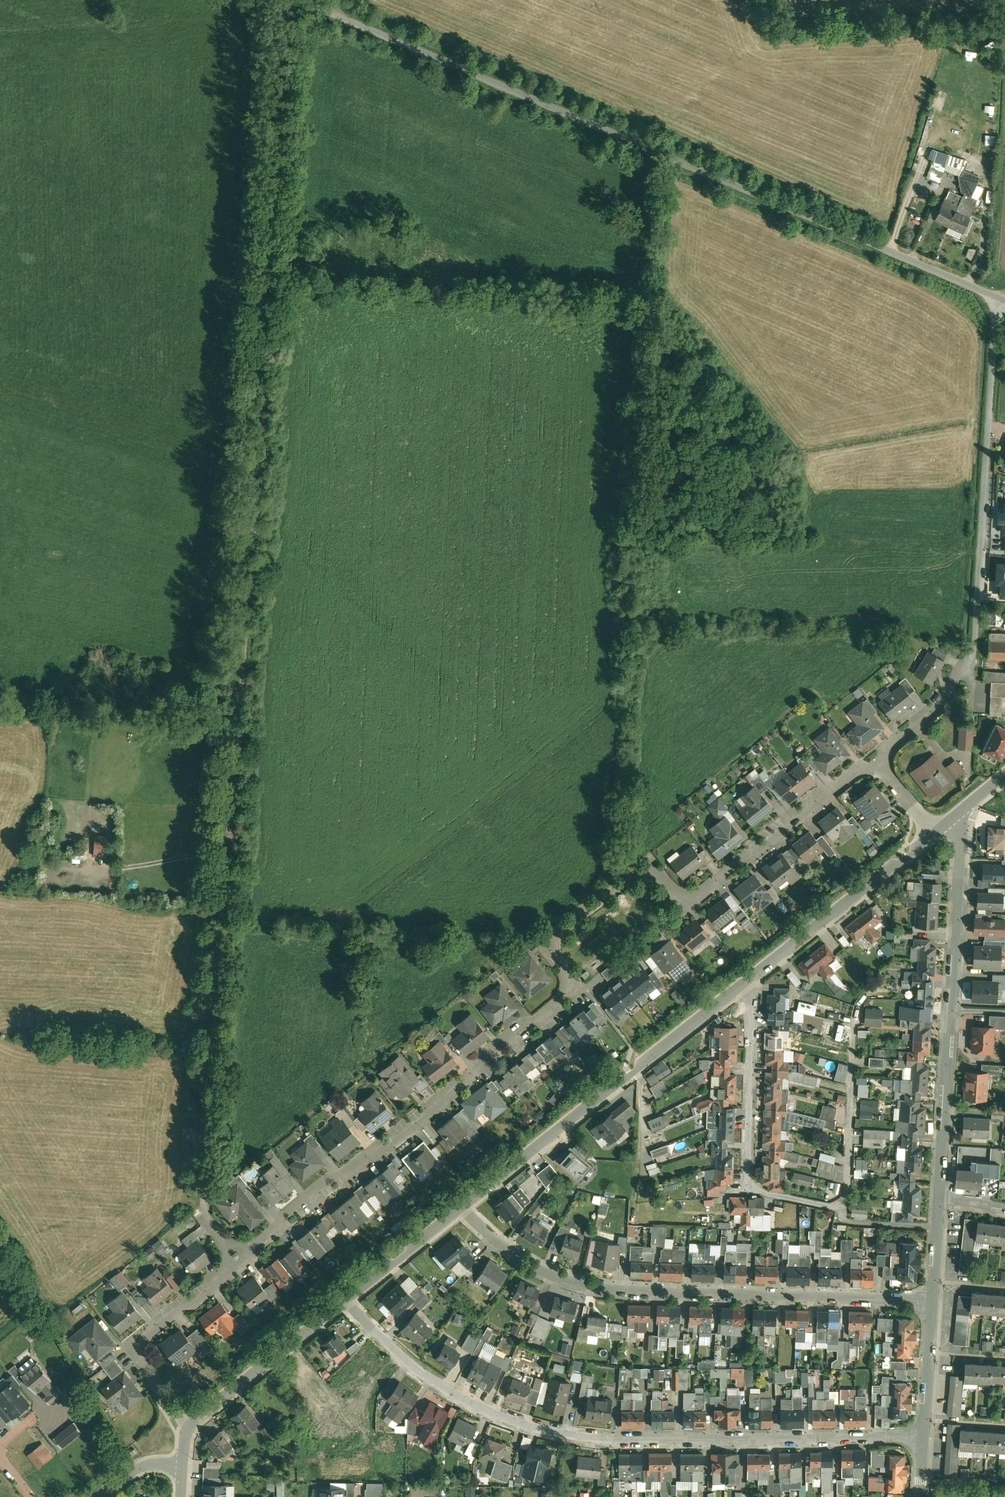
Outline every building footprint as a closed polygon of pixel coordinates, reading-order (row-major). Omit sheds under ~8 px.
[(967,163),(948,157),(946,164),(947,164),(964,170),(965,169),(965,170),(968,163),(967,163)] [(946,164),(934,160),(930,170),(943,175),(947,164),(946,164)] [(965,170),(965,169),(964,170),(961,176),(959,175),(962,193),(972,197),(981,177),(965,170)] [(943,175),(930,170),(927,178),(940,183),(943,175)] [(956,194),(952,200),(951,199),(947,207),(956,212),(963,197),(956,194)] [(956,212),(949,226),(963,232),(969,219),(977,203),(963,196),(956,212)] [(947,207),(942,205),(936,220),(949,226),(956,212),(947,207)] [(990,639),(989,655),(1004,656),(1004,640),(990,639)] [(949,655),(937,648),(934,653),(946,660),(949,655)] [(931,652),(917,673),(931,682),(940,669),(940,670),(946,661),(946,660),(934,653),(931,652)] [(916,689),(906,676),(899,681),(902,684),(910,694),(916,689)] [(992,681),(991,692),(992,692),(990,712),(1002,713),(1004,694),(1004,682),(992,681)] [(902,684),(879,702),(892,719),(900,712),(915,700),(910,694),(902,684)] [(858,686),(853,690),(856,696),(862,692),(858,686)] [(877,710),(868,698),(863,702),(872,714),(877,710)] [(872,714),(863,702),(853,710),(862,723),(849,733),(860,746),(883,728),(872,714)] [(996,721),(983,747),(985,748),(983,753),(995,758),(997,754),(1002,756),(1004,749),(1004,725),(996,721)] [(844,736),(834,724),(829,728),(839,740),(844,736)] [(973,725),(961,724),(960,744),(972,745),(973,725)] [(829,728),(819,736),(828,748),(816,758),(815,758),(822,766),(826,772),(849,753),(839,740),(829,728)] [(806,758),(803,754),(798,759),(801,763),(801,762),(805,768),(810,764),(806,758)] [(816,758),(812,754),(806,758),(810,764),(816,771),(822,766),(815,758),(816,758)] [(944,769),(933,755),(913,771),(932,795),(949,781),(941,772),(944,769)] [(955,760),(941,772),(949,781),(963,770),(955,760)] [(805,768),(801,762),(801,763),(788,773),(801,789),(807,785),(808,786),(815,780),(805,768)] [(776,783),(775,783),(777,785),(789,800),(796,795),(795,794),(801,789),(788,773),(776,783)] [(760,774),(750,782),(753,786),(758,793),(760,792),(769,785),(764,779),(760,774)] [(776,783),(770,775),(764,779),(769,785),(772,789),(777,785),(775,783),(776,783)] [(888,805),(874,785),(855,800),(869,819),(875,815),(887,806),(888,805)] [(758,793),(753,786),(741,795),(742,796),(742,795),(750,804),(741,811),(752,825),(763,816),(762,814),(772,807),(763,794),(762,795),(760,792),(758,793)] [(719,796),(709,804),(721,820),(726,817),(723,813),(728,808),(719,796)] [(887,806),(875,815),(883,826),(895,817),(887,806)] [(839,808),(821,822),(833,837),(842,830),(847,836),(856,829),(847,818),(839,808)] [(861,825),(853,814),(847,818),(856,829),(861,825)] [(721,820),(712,827),(721,839),(711,846),(719,856),(742,838),(726,817),(721,820)] [(867,832),(861,825),(856,829),(862,836),(867,832)] [(989,826),(988,850),(1004,851),(1004,827),(1001,827),(989,826)] [(810,830),(801,837),(802,839),(795,845),(806,860),(815,853),(814,851),(821,845),(822,844),(817,838),(810,830)] [(836,851),(822,833),(817,838),(822,844),(821,845),(830,855),(836,851)] [(95,834),(93,856),(107,857),(109,835),(95,834)] [(874,844),(867,847),(869,853),(877,850),(874,844)] [(693,846),(672,862),(683,877),(704,861),(705,861),(699,853),(693,846)] [(72,851),(71,862),(79,862),(79,859),(84,859),(84,847),(72,847),(72,851)] [(713,858),(705,848),(699,853),(705,861),(704,861),(706,864),(713,858)] [(797,859),(788,848),(782,853),(783,854),(791,864),(797,859)] [(783,854),(772,862),(771,861),(763,867),(776,883),(788,875),(792,880),(799,875),(791,864),(783,854)] [(984,864),(984,878),(990,878),(1004,879),(1004,865),(1002,865),(984,864)] [(939,868),(922,867),(922,875),(939,876),(939,868)] [(755,874),(736,889),(748,904),(756,898),(761,905),(771,897),(772,897),(766,889),(755,874)] [(984,878),(978,878),(978,886),(990,886),(990,878),(984,878)] [(940,882),(915,880),(914,889),(908,888),(907,897),(938,899),(939,899),(940,882)] [(782,898),(771,885),(766,889),(772,897),(771,897),(775,903),(782,898)] [(990,892),(979,892),(978,906),(1002,907),(1003,893),(990,892)] [(725,897),(708,910),(719,925),(720,924),(732,914),(736,911),(734,909),(725,897)] [(938,899),(907,897),(907,905),(917,905),(937,907),(938,899)] [(750,916),(740,904),(734,909),(736,911),(732,914),(737,920),(740,924),(750,916)] [(872,905),(859,915),(868,928),(873,924),(881,917),(872,905)] [(937,907),(917,905),(916,924),(936,926),(937,907)] [(732,914),(720,924),(725,930),(737,920),(732,914)] [(859,915),(846,926),(855,938),(864,931),(868,928),(859,915)] [(717,932),(706,918),(701,922),(709,933),(708,933),(711,937),(717,932)] [(975,918),(975,932),(991,932),(1004,933),(1004,919),(975,918)] [(701,922),(698,919),(691,924),(689,924),(687,926),(687,927),(679,933),(691,947),(708,933),(709,933),(701,922)] [(881,934),(873,924),(868,928),(876,938),(881,934)] [(876,938),(868,928),(864,931),(872,941),(876,938)] [(722,938),(717,932),(711,937),(716,943),(722,938)] [(929,939),(914,938),(914,946),(919,947),(919,958),(935,959),(935,947),(929,946),(929,939)] [(984,938),(984,945),(1000,946),(1000,947),(1004,947),(1004,944),(1004,939),(991,938),(984,938)] [(659,947),(652,952),(653,953),(666,969),(669,967),(682,957),(669,939),(659,947)] [(654,940),(640,951),(646,958),(653,953),(652,952),(659,947),(654,940)] [(894,949),(888,940),(880,946),(887,954),(894,949)] [(835,955),(825,942),(812,952),(822,965),(827,961),(835,955)] [(984,945),(975,945),(974,965),(999,966),(1000,947),(1000,946),(984,945)] [(524,947),(505,962),(512,972),(532,957),(524,947)] [(812,952),(799,962),(809,975),(818,968),(825,978),(830,974),(822,965),(812,952)] [(619,956),(610,963),(615,969),(624,962),(619,956)] [(512,972),(518,980),(521,978),(532,992),(549,978),(532,957),(512,972)] [(682,957),(669,967),(677,978),(691,967),(682,957)] [(935,959),(919,958),(918,970),(917,978),(927,979),(927,972),(934,973),(935,959)] [(834,971),(827,961),(822,965),(830,974),(833,972),(834,971)] [(640,962),(630,970),(647,991),(657,984),(657,983),(648,973),(640,962)] [(610,963),(602,970),(601,970),(606,976),(615,969),(610,963)] [(795,984),(800,980),(792,968),(787,971),(795,984)] [(587,969),(583,972),(587,977),(591,974),(587,969)] [(664,983),(653,969),(648,973),(657,983),(657,982),(657,984),(659,987),(664,983)] [(918,970),(906,969),(905,978),(917,978),(918,970)] [(630,970),(621,978),(637,999),(647,991),(630,970)] [(839,980),(833,972),(830,974),(836,982),(839,980)] [(993,972),(992,981),(997,981),(997,987),(1004,987),(1004,973),(993,972)] [(836,982),(830,974),(825,978),(835,991),(842,986),(836,982)] [(621,978),(611,985),(628,1007),(637,999),(621,978)] [(927,979),(917,978),(917,986),(916,998),(932,999),(933,986),(927,986),(927,979)] [(992,981),(973,980),(973,998),(996,999),(997,987),(997,981),(992,981)] [(496,998),(483,1008),(494,1022),(509,1010),(510,1012),(518,1006),(511,997),(500,983),(491,991),(496,998)] [(611,985),(601,993),(618,1014),(628,1007),(611,985)] [(790,987),(775,986),(775,993),(768,993),(768,1006),(784,1007),(785,995),(790,995),(790,987)] [(525,1004),(516,993),(511,997),(518,1006),(519,1008),(525,1004)] [(916,998),(915,1010),(901,1009),(900,1017),(924,1018),(925,1012),(931,1013),(932,999),(916,998)] [(604,1012),(595,1000),(589,1004),(597,1014),(599,1016),(604,1012)] [(816,1004),(800,1000),(798,1009),(814,1013),(816,1004)] [(784,1007),(768,1006),(768,1020),(774,1020),(774,1027),(783,1027),(784,1019),(784,1007)] [(591,1007),(587,1010),(585,1008),(578,1013),(595,1035),(603,1029),(594,1017),(597,1014),(591,1007)] [(882,1008),(866,1007),(865,1015),(867,1015),(882,1016),(882,1008)] [(839,1012),(830,1010),(828,1016),(838,1018),(839,1012)] [(466,1029),(455,1038),(463,1048),(466,1051),(477,1043),(476,1042),(481,1039),(482,1039),(488,1034),(471,1012),(460,1021),(466,1029)] [(595,1035),(578,1013),(570,1019),(572,1022),(567,1025),(573,1033),(577,1030),(587,1042),(595,1035)] [(989,1013),(989,1026),(993,1026),(1004,1027),(1004,1014),(989,1013)] [(882,1016),(867,1015),(866,1023),(881,1024),(882,1016)] [(924,1018),(900,1017),(900,1025),(914,1026),(913,1038),(914,1038),(930,1039),(931,1019),(924,1018)] [(835,1036),(839,1037),(843,1023),(838,1021),(835,1036)] [(730,1022),(723,1022),(722,1025),(716,1025),(716,1033),(721,1033),(721,1046),(737,1046),(738,1025),(732,1025),(730,1022)] [(567,1025),(565,1023),(561,1026),(570,1038),(575,1035),(573,1033),(567,1025)] [(989,1026),(973,1025),(973,1033),(971,1034),(971,1040),(973,1042),(972,1049),(992,1050),(993,1026),(989,1026)] [(570,1038),(561,1026),(556,1030),(558,1033),(564,1041),(565,1042),(570,1038)] [(783,1027),(774,1027),(774,1033),(767,1033),(767,1047),(783,1047),(783,1035),(783,1027)] [(449,1040),(441,1030),(435,1034),(440,1040),(441,1040),(444,1044),(449,1040)] [(552,1037),(550,1035),(544,1040),(562,1062),(569,1056),(560,1044),(564,1041),(558,1033),(552,1037)] [(716,1033),(712,1033),(711,1045),(720,1046),(721,1046),(721,1033),(716,1033)] [(463,1048),(455,1038),(450,1042),(459,1052),(463,1048)] [(930,1039),(914,1038),(913,1038),(913,1050),(912,1058),(922,1058),(922,1052),(929,1053),(930,1039)] [(444,1044),(441,1040),(440,1040),(425,1052),(432,1060),(425,1066),(435,1078),(457,1060),(448,1047),(447,1048),(444,1044)] [(544,1040),(537,1046),(539,1048),(534,1052),(540,1060),(543,1057),(553,1069),(562,1062),(544,1040)] [(737,1046),(721,1046),(720,1046),(720,1057),(715,1057),(714,1065),(730,1066),(730,1060),(736,1060),(737,1046)] [(767,1047),(766,1047),(766,1061),(773,1061),(772,1067),(787,1068),(788,1068),(788,1061),(788,1060),(782,1060),(783,1047),(767,1047)] [(802,1059),(805,1051),(795,1048),(793,1056),(802,1059)] [(534,1052),(532,1049),(527,1053),(537,1065),(541,1061),(540,1060),(534,1052)] [(842,1059),(844,1052),(835,1049),(833,1056),(842,1059)] [(537,1065),(527,1053),(522,1057),(531,1067),(532,1069),(537,1065)] [(400,1054),(392,1060),(393,1060),(382,1069),(390,1079),(386,1083),(395,1094),(395,1093),(394,1092),(398,1088),(404,1094),(413,1086),(412,1085),(415,1082),(421,1090),(430,1082),(421,1071),(416,1074),(400,1054)] [(883,1056),(869,1055),(868,1063),(882,1064),(883,1056)] [(907,1057),(894,1057),(893,1065),(903,1065),(912,1066),(912,1058),(907,1057)] [(922,1058),(912,1058),(912,1066),(911,1078),(927,1079),(928,1066),(921,1066),(922,1058)] [(524,1059),(519,1064),(517,1061),(511,1066),(528,1088),(536,1082),(527,1070),(531,1067),(524,1059)] [(670,1069),(663,1060),(654,1066),(660,1076),(670,1069)] [(844,1079),(848,1062),(838,1060),(833,1077),(844,1079)] [(797,1062),(788,1061),(788,1068),(796,1070),(797,1062)] [(999,1063),(982,1062),(981,1071),(987,1071),(987,1072),(999,1073),(999,1063)] [(730,1066),(714,1065),(714,1073),(713,1073),(712,1086),(719,1086),(724,1086),(735,1086),(736,1073),(729,1073),(730,1066)] [(912,1066),(903,1065),(902,1077),(911,1078),(912,1066)] [(528,1088),(511,1066),(503,1073),(505,1075),(501,1078),(507,1086),(510,1083),(520,1095),(528,1088)] [(787,1068),(773,1067),(773,1071),(766,1071),(765,1087),(781,1087),(782,1075),(787,1075),(787,1068)] [(788,1068),(787,1068),(787,1075),(787,1076),(801,1080),(804,1071),(796,1070),(788,1068)] [(703,1069),(690,1077),(694,1082),(697,1083),(702,1080),(704,1076),(704,1069),(703,1069)] [(981,1071),(967,1070),(965,1096),(985,1097),(987,1072),(987,1071),(981,1071)] [(816,1074),(804,1071),(801,1080),(814,1083),(816,1074)] [(857,1074),(856,1093),(869,1093),(869,1081),(866,1081),(866,1074),(857,1074)] [(501,1078),(499,1076),(494,1079),(499,1086),(503,1091),(508,1087),(507,1086),(501,1078)] [(494,1079),(493,1078),(488,1082),(494,1090),(495,1090),(499,1086),(494,1079)] [(927,1079),(911,1078),(910,1090),(910,1098),(919,1098),(920,1092),(926,1092),(927,1079)] [(488,1082),(464,1101),(467,1104),(475,1115),(485,1107),(492,1115),(499,1110),(497,1106),(504,1101),(495,1090),(494,1090),(488,1082)] [(665,1082),(653,1089),(656,1095),(668,1088),(665,1082)] [(719,1086),(712,1086),(711,1086),(710,1096),(699,1100),(697,1104),(699,1110),(694,1112),(710,1106),(713,1106),(728,1106),(728,1099),(735,1100),(735,1086),(724,1086),(719,1086)] [(781,1087),(765,1087),(765,1100),(772,1100),(771,1107),(786,1108),(786,1107),(797,1108),(798,1102),(786,1100),(781,1100),(781,1087)] [(376,1089),(364,1099),(365,1099),(367,1098),(373,1106),(362,1114),(361,1115),(369,1124),(373,1128),(379,1123),(379,1122),(392,1111),(392,1112),(393,1111),(376,1089)] [(549,1097),(555,1103),(559,1098),(553,1092),(549,1097)] [(872,1098),(861,1097),(860,1109),(872,1109),(872,1098)] [(910,1098),(904,1097),(903,1105),(901,1104),(900,1118),(908,1118),(925,1119),(925,1105),(919,1105),(919,1098),(910,1098)] [(627,1098),(617,1107),(625,1117),(635,1108),(627,1098)] [(475,1115),(467,1104),(462,1108),(471,1119),(475,1115)] [(354,1118),(343,1105),(336,1110),(339,1113),(340,1112),(350,1126),(357,1121),(354,1118)] [(728,1106),(713,1106),(713,1114),(718,1114),(718,1126),(734,1126),(734,1113),(728,1113),(728,1106)] [(786,1108),(771,1107),(765,1107),(764,1107),(765,1107),(765,1113),(764,1113),(764,1127),(780,1128),(781,1115),(785,1116),(785,1117),(786,1118),(786,1117),(791,1118),(791,1119),(823,1127),(823,1124),(825,1117),(805,1112),(786,1108)] [(462,1108),(453,1115),(454,1115),(440,1127),(446,1135),(452,1142),(453,1142),(466,1131),(471,1138),(472,1137),(471,1135),(478,1129),(480,1131),(471,1119),(462,1108)] [(350,1126),(340,1112),(339,1113),(332,1119),(335,1124),(323,1133),(319,1129),(340,1155),(361,1139),(350,1126)] [(369,1124),(361,1115),(362,1114),(361,1112),(354,1118),(357,1121),(363,1129),(369,1124)] [(615,1118),(611,1112),(597,1123),(604,1132),(605,1132),(611,1137),(615,1134),(616,1135),(615,1135),(616,1136),(626,1127),(617,1116),(615,1118)] [(661,1113),(648,1119),(653,1129),(666,1124),(661,1113)] [(990,1116),(965,1114),(963,1131),(988,1134),(990,1116)] [(835,1120),(825,1117),(823,1124),(833,1127),(835,1120)] [(925,1119),(908,1118),(907,1130),(907,1138),(917,1138),(917,1132),(924,1133),(925,1119)] [(734,1126),(718,1126),(718,1138),(717,1146),(727,1146),(727,1140),(734,1140),(734,1126)] [(780,1128),(764,1127),(763,1140),(765,1140),(765,1146),(763,1146),(763,1147),(770,1147),(780,1147),(780,1140),(780,1128)] [(883,1128),(864,1127),(863,1135),(883,1136),(883,1128)] [(321,1143),(312,1131),(305,1136),(308,1139),(309,1139),(316,1147),(321,1143)] [(452,1142),(446,1135),(440,1139),(449,1150),(455,1145),(453,1142),(452,1142)] [(883,1136),(863,1135),(863,1143),(883,1144),(883,1136)] [(917,1138),(907,1138),(907,1145),(906,1158),(922,1159),(923,1146),(916,1145),(917,1138)] [(316,1147),(309,1139),(308,1139),(298,1147),(303,1154),(293,1162),(304,1176),(325,1160),(316,1147)] [(590,1151),(579,1139),(572,1146),(585,1157),(590,1151)] [(791,1140),(780,1140),(780,1147),(785,1148),(791,1149),(791,1140)] [(668,1142),(651,1148),(654,1155),(670,1149),(668,1142)] [(419,1144),(414,1147),(414,1148),(410,1152),(409,1151),(409,1152),(405,1156),(404,1155),(404,1156),(407,1161),(410,1166),(411,1165),(417,1173),(418,1173),(417,1172),(422,1169),(423,1169),(422,1168),(427,1165),(428,1165),(427,1164),(432,1160),(433,1162),(434,1161),(433,1161),(438,1157),(438,1158),(439,1157),(430,1146),(425,1150),(420,1143),(419,1143),(419,1144)] [(727,1146),(717,1146),(717,1154),(717,1166),(733,1166),(733,1153),(727,1153),(727,1146)] [(588,1163),(571,1147),(559,1160),(577,1175),(588,1163)] [(780,1147),(770,1147),(770,1153),(763,1153),(762,1167),(779,1167),(780,1155),(785,1156),(785,1155),(785,1148),(780,1147)] [(791,1149),(785,1148),(785,1155),(789,1156),(789,1157),(797,1159),(799,1152),(791,1149)] [(836,1154),(821,1150),(819,1157),(834,1160),(836,1154)] [(290,1169),(276,1152),(271,1157),(276,1163),(284,1173),(290,1169)] [(819,1157),(813,1155),(811,1162),(818,1164),(819,1157)] [(854,1174),(870,1175),(870,1168),(866,1168),(866,1156),(854,1155),(854,1174)] [(834,1160),(819,1157),(818,1164),(816,1168),(820,1169),(819,1172),(834,1176),(836,1169),(832,1168),(834,1160)] [(922,1159),(906,1158),(905,1170),(905,1178),(914,1179),(915,1172),(921,1173),(922,1159)] [(994,1160),(977,1159),(976,1170),(981,1170),(995,1172),(998,1172),(999,1162),(1000,1161),(994,1160)] [(403,1171),(394,1160),(388,1165),(389,1166),(390,1165),(398,1175),(403,1171)] [(549,1160),(536,1171),(547,1184),(557,1169),(549,1160)] [(284,1173),(276,1163),(266,1171),(272,1178),(262,1185),(265,1189),(274,1200),(293,1185),(284,1173)] [(389,1166),(378,1174),(395,1196),(403,1189),(394,1178),(398,1175),(390,1165),(389,1166)] [(733,1166),(717,1166),(716,1178),(711,1178),(711,1186),(725,1186),(726,1179),(732,1180),(733,1166)] [(779,1167),(762,1167),(762,1181),(769,1181),(768,1188),(784,1188),(785,1180),(779,1179),(779,1167)] [(893,1183),(898,1183),(898,1168),(888,1168),(888,1176),(893,1176),(893,1183)] [(976,1170),(957,1168),(956,1182),(980,1184),(981,1170),(976,1170)] [(814,1175),(794,1171),(792,1178),(812,1183),(814,1175)] [(249,1183),(241,1173),(231,1181),(234,1186),(239,1182),(243,1188),(249,1183)] [(395,1196),(378,1174),(366,1184),(374,1194),(377,1191),(387,1203),(395,1196)] [(914,1179),(905,1178),(904,1186),(903,1198),(920,1199),(920,1186),(914,1186),(914,1179)] [(234,1186),(220,1198),(225,1205),(223,1206),(229,1215),(241,1206),(254,1222),(263,1215),(244,1191),(245,1190),(243,1188),(239,1182),(234,1186)] [(374,1194),(366,1184),(365,1183),(361,1186),(369,1197),(374,1194)] [(520,1185),(514,1190),(524,1202),(531,1197),(520,1185)] [(369,1197),(361,1186),(355,1190),(356,1192),(364,1201),(369,1197)] [(274,1200),(265,1189),(258,1195),(268,1207),(275,1201),(274,1200)] [(512,1191),(496,1203),(507,1217),(523,1204),(512,1191)] [(356,1192),(345,1201),(362,1222),(370,1216),(361,1204),(364,1201),(356,1192)] [(747,1195),(731,1194),(731,1198),(731,1204),(731,1211),(741,1211),(741,1223),(746,1223),(747,1195)] [(763,1195),(747,1195),(746,1223),(752,1224),(752,1211),(762,1211),(763,1195)] [(537,1198),(529,1208),(536,1213),(543,1203),(537,1198)] [(920,1199),(903,1198),(903,1210),(897,1210),(897,1218),(912,1219),(912,1212),(919,1212),(920,1199)] [(608,1200),(602,1199),(599,1211),(606,1212),(608,1200)] [(362,1222),(345,1201),(333,1210),(340,1220),(338,1222),(343,1228),(350,1223),(354,1229),(362,1222)] [(851,1206),(851,1214),(867,1214),(867,1206),(851,1206)] [(340,1220),(333,1210),(332,1208),(327,1213),(336,1224),(338,1222),(340,1220)] [(327,1213),(321,1217),(322,1218),(323,1218),(331,1228),(336,1224),(327,1213)] [(394,1229),(405,1220),(402,1215),(391,1225),(394,1229)] [(548,1227),(530,1215),(521,1231),(539,1242),(548,1227)] [(978,1217),(965,1216),(964,1229),(975,1230),(976,1230),(978,1219),(978,1217)] [(322,1218),(311,1227),(328,1248),(337,1242),(327,1230),(331,1228),(323,1218),(322,1218)] [(992,1221),(978,1219),(976,1230),(975,1236),(989,1239),(992,1221)] [(1004,1223),(992,1221),(989,1239),(1002,1241),(1004,1223)] [(299,1236),(299,1237),(306,1247),(311,1243),(320,1255),(328,1248),(311,1227),(299,1236)] [(194,1228),(184,1236),(191,1245),(198,1239),(199,1240),(202,1237),(194,1228)] [(558,1228),(550,1246),(560,1250),(561,1249),(560,1249),(567,1232),(558,1228)] [(583,1237),(567,1232),(560,1249),(561,1249),(568,1252),(567,1253),(576,1256),(583,1237)] [(628,1234),(619,1233),(618,1241),(619,1241),(618,1248),(627,1249),(628,1234)] [(457,1234),(438,1250),(448,1263),(458,1255),(467,1248),(468,1247),(457,1234)] [(306,1247),(299,1237),(299,1236),(298,1235),(293,1239),(295,1241),(302,1250),(306,1247)] [(989,1239),(975,1236),(974,1246),(978,1246),(980,1242),(988,1243),(989,1239)] [(160,1237),(152,1243),(156,1249),(165,1243),(160,1237)] [(592,1237),(587,1261),(594,1263),(594,1262),(596,1262),(599,1247),(597,1246),(598,1238),(592,1237)] [(618,1241),(598,1238),(597,1246),(599,1247),(596,1262),(594,1262),(594,1263),(614,1266),(618,1248),(619,1241),(618,1241)] [(191,1245),(182,1252),(182,1253),(185,1251),(191,1258),(190,1259),(197,1267),(195,1269),(207,1261),(206,1259),(212,1255),(212,1256),(199,1240),(198,1239),(191,1245)] [(900,1241),(887,1240),(887,1244),(886,1250),(886,1252),(891,1252),(900,1253),(900,1252),(900,1241)] [(915,1241),(900,1240),(900,1241),(900,1252),(906,1253),(906,1250),(918,1251),(918,1244),(919,1243),(919,1241),(918,1240),(916,1240),(915,1241)] [(302,1250),(295,1241),(290,1246),(292,1249),(293,1248),(300,1257),(305,1254),(302,1250)] [(730,1255),(725,1254),(725,1262),(724,1278),(735,1278),(737,1252),(737,1248),(737,1247),(737,1242),(731,1242),(730,1255)] [(151,1245),(144,1251),(149,1257),(156,1252),(151,1245)] [(673,1247),(662,1247),(660,1275),(671,1276),(672,1260),(673,1250),(673,1247)] [(281,1257),(293,1273),(293,1274),(295,1276),(306,1266),(305,1264),(300,1257),(293,1248),(292,1249),(281,1257)] [(477,1257),(467,1248),(458,1255),(468,1266),(477,1257)] [(643,1249),(632,1248),(632,1259),(642,1259),(643,1249)] [(748,1248),(737,1248),(737,1252),(735,1278),(746,1278),(748,1248)] [(853,1256),(852,1256),(852,1259),(851,1266),(850,1282),(861,1282),(862,1267),(862,1256),(863,1248),(857,1248),(857,1256),(853,1256)] [(654,1249),(643,1249),(642,1259),(653,1259),(654,1249)] [(799,1250),(789,1249),(788,1260),(787,1260),(787,1280),(798,1280),(799,1250)] [(679,1250),(673,1250),(672,1260),(683,1261),(683,1256),(677,1256),(677,1253),(679,1253),(679,1250)] [(711,1252),(705,1252),(703,1277),(715,1277),(714,1277),(716,1251),(711,1250),(711,1252)] [(810,1254),(799,1254),(800,1250),(799,1250),(798,1280),(809,1281),(810,1254)] [(918,1251),(906,1250),(906,1253),(905,1264),(906,1264),(906,1267),(917,1267),(917,1268),(920,1268),(920,1251),(918,1251)] [(694,1251),(692,1277),(703,1277),(705,1252),(698,1251),(694,1251)] [(831,1252),(819,1252),(818,1281),(830,1281),(831,1255),(831,1252)] [(900,1253),(891,1252),(891,1263),(900,1264),(905,1264),(906,1253),(900,1252),(900,1253)] [(773,1254),(767,1253),(767,1264),(777,1264),(777,1260),(774,1260),(774,1256),(773,1256),(773,1254)] [(268,1264),(267,1265),(275,1275),(280,1281),(280,1280),(282,1283),(287,1278),(288,1279),(289,1278),(288,1277),(293,1274),(293,1273),(281,1257),(279,1255),(268,1264)] [(841,1256),(831,1255),(830,1281),(841,1282),(841,1265),(841,1258),(840,1258),(841,1256)] [(477,1257),(468,1266),(473,1270),(469,1274),(476,1278),(486,1263),(477,1257)] [(476,1278),(475,1279),(472,1283),(473,1283),(478,1275),(490,1283),(487,1287),(489,1288),(490,1287),(494,1290),(490,1297),(491,1297),(508,1271),(489,1258),(486,1263),(476,1278)] [(642,1259),(632,1259),(631,1274),(642,1274),(642,1259)] [(653,1259),(642,1259),(642,1274),(652,1275),(653,1259)] [(683,1261),(672,1260),(671,1276),(682,1276),(683,1261)] [(275,1275),(267,1265),(268,1264),(266,1262),(260,1266),(270,1278),(275,1275)] [(763,1263),(756,1263),(755,1278),(766,1279),(767,1264),(763,1263)] [(891,1263),(884,1263),(883,1275),(892,1276),(892,1270),(891,1270),(891,1263)] [(900,1264),(891,1263),(891,1270),(892,1270),(892,1276),(899,1276),(900,1264)] [(777,1264),(767,1264),(766,1279),(777,1279),(778,1264),(777,1264)] [(917,1267),(906,1267),(906,1264),(905,1264),(900,1264),(899,1276),(916,1277),(917,1268),(917,1267)] [(866,1267),(862,1267),(861,1282),(872,1282),(873,1267),(866,1267)] [(173,1288),(157,1268),(147,1276),(153,1283),(142,1291),(149,1299),(153,1296),(155,1298),(154,1299),(156,1302),(173,1288)] [(126,1282),(118,1272),(112,1277),(121,1287),(126,1282)] [(256,1275),(239,1289),(253,1307),(269,1294),(270,1293),(265,1287),(256,1275)] [(540,1288),(521,1278),(513,1293),(532,1303),(540,1288)] [(281,1293),(272,1281),(265,1287),(270,1293),(269,1294),(273,1299),(281,1293)] [(401,1282),(384,1297),(397,1311),(412,1298),(414,1296),(409,1291),(401,1282)] [(418,1282),(409,1291),(414,1296),(412,1298),(416,1302),(426,1291),(418,1282)] [(142,1291),(140,1288),(134,1292),(143,1303),(149,1299),(142,1291)] [(986,1291),(972,1289),(970,1307),(970,1308),(984,1309),(986,1291)] [(130,1299),(123,1291),(113,1298),(120,1307),(111,1314),(122,1328),(131,1320),(130,1319),(141,1310),(141,1311),(142,1311),(131,1298),(130,1299)] [(426,1291),(416,1302),(421,1307),(431,1297),(426,1291)] [(999,1292),(986,1291),(984,1309),(997,1311),(999,1292)] [(578,1301),(556,1294),(551,1311),(572,1318),(578,1301)] [(81,1301),(72,1307),(75,1312),(84,1306),(81,1301)] [(233,1315),(222,1301),(202,1316),(212,1329),(219,1323),(227,1332),(237,1324),(239,1323),(233,1315)] [(640,1302),(629,1302),(628,1317),(629,1317),(639,1318),(640,1302)] [(651,1302),(640,1302),(639,1318),(646,1318),(650,1318),(651,1302)] [(670,1303),(659,1303),(658,1319),(659,1319),(658,1332),(658,1333),(659,1333),(668,1333),(670,1303)] [(681,1303),(670,1303),(668,1333),(679,1334),(681,1303)] [(701,1304),(690,1304),(688,1324),(693,1324),(693,1330),(699,1330),(701,1304)] [(712,1305),(701,1304),(699,1330),(699,1332),(710,1333),(712,1305)] [(732,1306),(721,1305),(721,1320),(732,1321),(732,1306)] [(743,1306),(732,1306),(732,1321),(742,1321),(743,1306)] [(765,1307),(754,1306),(753,1321),(754,1322),(765,1322),(765,1307)] [(776,1307),(765,1307),(765,1322),(775,1322),(776,1307)] [(796,1308),(785,1307),(784,1323),(790,1323),(795,1323),(796,1308)] [(807,1308),(796,1308),(795,1323),(805,1324),(807,1324),(807,1308)] [(828,1309),(817,1309),(816,1324),(817,1324),(817,1330),(816,1338),(817,1338),(827,1339),(828,1309)] [(839,1309),(828,1309),(827,1339),(827,1341),(837,1341),(838,1325),(839,1309)] [(252,1324),(240,1310),(233,1315),(239,1323),(237,1324),(242,1331),(252,1324)] [(538,1312),(532,1310),(528,1320),(534,1323),(538,1312)] [(860,1310),(849,1310),(849,1325),(860,1325),(860,1310)] [(871,1310),(860,1310),(860,1325),(863,1325),(871,1325),(871,1310)] [(415,1311),(402,1327),(409,1333),(410,1331),(422,1341),(433,1328),(423,1319),(424,1318),(415,1311)] [(552,1318),(538,1312),(534,1323),(531,1330),(545,1336),(552,1318)] [(583,1312),(576,1338),(587,1339),(588,1333),(596,1334),(597,1325),(588,1324),(587,1324),(588,1313),(583,1312)] [(606,1316),(589,1314),(589,1313),(588,1313),(587,1324),(588,1324),(597,1325),(605,1326),(606,1327),(607,1316),(606,1316)] [(897,1316),(897,1317),(888,1316),(888,1317),(887,1328),(896,1329),(896,1328),(902,1329),(902,1326),(913,1327),(914,1318),(897,1316)] [(96,1317),(72,1337),(81,1348),(88,1342),(91,1345),(92,1344),(100,1354),(101,1355),(112,1346),(117,1342),(116,1341),(115,1342),(104,1329),(105,1329),(96,1317)] [(639,1318),(629,1317),(628,1321),(629,1321),(629,1325),(632,1325),(632,1327),(638,1328),(639,1318)] [(888,1317),(878,1317),(877,1328),(887,1328),(888,1317)] [(646,1318),(639,1318),(638,1328),(646,1329),(646,1318)] [(732,1321),(721,1320),(720,1331),(731,1331),(732,1321)] [(742,1321),(732,1321),(731,1331),(737,1331),(742,1332),(742,1321)] [(765,1322),(754,1322),(753,1329),(758,1329),(758,1332),(760,1332),(759,1343),(764,1343),(764,1338),(765,1322)] [(775,1322),(765,1322),(764,1338),(770,1338),(770,1330),(768,1330),(768,1326),(775,1327),(775,1322)] [(805,1324),(795,1323),(795,1333),(795,1337),(805,1337),(805,1324)] [(860,1325),(849,1325),(849,1332),(853,1332),(853,1342),(859,1342),(860,1335),(860,1325)] [(215,1346),(199,1326),(189,1334),(198,1345),(205,1354),(215,1346)] [(913,1327),(902,1326),(902,1329),(896,1328),(896,1329),(896,1333),(896,1339),(896,1340),(902,1340),(901,1343),(912,1343),(912,1344),(915,1344),(916,1327),(913,1327)] [(184,1328),(176,1334),(175,1333),(164,1342),(176,1357),(175,1358),(177,1361),(179,1359),(179,1360),(198,1345),(189,1334),(184,1328)] [(461,1344),(473,1351),(482,1335),(470,1328),(461,1344)] [(482,1335),(473,1351),(479,1354),(483,1346),(491,1331),(486,1328),(482,1335)] [(336,1332),(324,1341),(334,1353),(346,1344),(336,1332)] [(563,1338),(560,1349),(568,1351),(571,1340),(563,1338)] [(887,1339),(884,1338),(883,1351),(908,1353),(909,1354),(911,1354),(912,1353),(912,1351),(911,1350),(912,1344),(912,1343),(901,1343),(902,1340),(896,1340),(896,1339),(890,1339),(887,1339)] [(356,1339),(347,1347),(353,1352),(361,1344),(356,1339)] [(460,1351),(445,1341),(436,1355),(451,1365),(460,1351)] [(112,1346),(101,1355),(100,1354),(98,1356),(105,1365),(116,1356),(119,1354),(112,1346)] [(494,1351),(483,1346),(479,1354),(490,1359),(490,1360),(490,1359),(494,1351)] [(479,1354),(468,1375),(479,1381),(490,1359),(479,1354)] [(512,1357),(506,1354),(501,1365),(507,1368),(512,1357)] [(116,1356),(105,1365),(113,1375),(124,1366),(116,1356)] [(501,1365),(490,1359),(490,1360),(490,1359),(479,1381),(490,1387),(501,1365)] [(23,1372),(22,1373),(25,1377),(36,1390),(42,1385),(48,1392),(57,1384),(51,1377),(52,1377),(38,1360),(23,1372)] [(554,1360),(552,1367),(562,1369),(564,1362),(554,1360)] [(979,1361),(965,1360),(964,1373),(964,1379),(978,1379),(979,1361)] [(992,1362),(979,1361),(978,1379),(991,1380),(992,1362)] [(992,1362),(991,1380),(1004,1381),(1004,1369),(1004,1363),(992,1362)] [(22,1373),(23,1372),(15,1363),(9,1367),(20,1381),(25,1377),(22,1373)] [(627,1364),(620,1363),(619,1381),(626,1382),(627,1364)] [(730,1364),(730,1375),(735,1375),(735,1382),(743,1382),(743,1364),(730,1364)] [(653,1376),(663,1377),(663,1366),(653,1365),(653,1376)] [(584,1369),(573,1366),(571,1377),(582,1380),(584,1369)] [(752,1366),(744,1366),(744,1376),(745,1376),(745,1382),(752,1381),(752,1366)] [(786,1367),(775,1368),(775,1379),(786,1378),(786,1367)] [(134,1383),(125,1372),(127,1371),(126,1370),(105,1388),(114,1399),(115,1399),(114,1397),(121,1391),(130,1403),(143,1393),(135,1383),(134,1383)] [(12,1381),(17,1387),(21,1383),(12,1373),(7,1377),(11,1382),(12,1381)] [(554,1408),(560,1378),(552,1376),(545,1406),(554,1408)] [(523,1380),(514,1377),(508,1394),(525,1400),(525,1398),(531,1384),(523,1381),(523,1380)] [(560,1378),(554,1408),(563,1410),(570,1380),(560,1378)] [(589,1379),(583,1378),(580,1393),(587,1395),(589,1379)] [(907,1380),(892,1380),(892,1392),(898,1392),(898,1390),(909,1390),(909,1383),(910,1382),(911,1381),(910,1380),(908,1379),(907,1380)] [(418,1392),(400,1380),(391,1393),(397,1398),(387,1412),(398,1419),(418,1392)] [(892,1380),(883,1380),(883,1392),(887,1392),(892,1392),(892,1380)] [(16,1413),(29,1402),(17,1387),(12,1381),(11,1382),(0,1391),(0,1399),(1,1400),(4,1398),(16,1413)] [(58,1384),(57,1384),(48,1392),(44,1395),(49,1401),(63,1390),(58,1384)] [(541,1388),(531,1384),(525,1398),(536,1402),(541,1388)] [(741,1390),(727,1390),(727,1396),(727,1406),(741,1406),(741,1390)] [(909,1390),(898,1390),(898,1392),(892,1392),(887,1392),(886,1402),(891,1402),(891,1403),(897,1403),(897,1405),(908,1406),(911,1407),(912,1390),(909,1390)] [(702,1391),(696,1391),(695,1396),(694,1396),(695,1407),(705,1408),(705,1396),(701,1396),(702,1391)] [(760,1391),(751,1391),(751,1407),(749,1407),(750,1423),(761,1423),(761,1396),(760,1396),(760,1395),(760,1391)] [(866,1392),(856,1392),(856,1396),(855,1396),(855,1407),(865,1407),(865,1403),(866,1403),(866,1392)] [(802,1393),(792,1393),(792,1394),(792,1396),(792,1423),(804,1423),(804,1407),(802,1407),(802,1393)] [(612,1397),(588,1394),(586,1413),(610,1416),(612,1397)] [(771,1394),(760,1395),(760,1396),(761,1396),(761,1423),(772,1423),(772,1407),(771,1394)] [(358,1409),(358,1395),(346,1395),(346,1409),(358,1409)] [(662,1396),(652,1396),(652,1407),(652,1423),(663,1423),(663,1403),(663,1396),(663,1395),(662,1395),(662,1396)] [(835,1395),(828,1395),(828,1396),(824,1396),(824,1407),(835,1407),(835,1395)] [(633,1396),(622,1396),(622,1407),(622,1423),(633,1423),(633,1396)] [(644,1396),(633,1396),(633,1423),(645,1423),(644,1396)] [(694,1396),(684,1396),(684,1407),(683,1407),(684,1423),(695,1423),(695,1407),(694,1396)] [(725,1396),(721,1396),(721,1398),(718,1398),(718,1399),(716,1399),(716,1400),(716,1406),(715,1406),(715,1407),(727,1406),(727,1396),(725,1396)] [(792,1396),(781,1396),(781,1423),(792,1423),(792,1396)] [(818,1396),(814,1396),(814,1407),(824,1407),(824,1396),(818,1396)] [(855,1396),(845,1396),(845,1407),(855,1407),(855,1396)] [(0,1401),(0,1412),(3,1416),(7,1420),(16,1413),(4,1398),(1,1400),(0,1401)] [(448,1410),(431,1400),(425,1409),(421,1417),(427,1421),(420,1433),(431,1440),(448,1410)] [(886,1402),(882,1402),(881,1415),(890,1415),(891,1403),(891,1402),(886,1402)] [(260,1420),(246,1403),(233,1414),(246,1431),(260,1420)] [(667,1403),(663,1403),(663,1423),(674,1423),(674,1403),(667,1403)] [(908,1406),(897,1405),(897,1403),(891,1403),(890,1415),(908,1416),(908,1406)] [(416,1404),(409,1416),(417,1420),(419,1422),(421,1417),(425,1409),(416,1404)] [(727,1406),(715,1407),(715,1414),(719,1414),(719,1423),(728,1423),(727,1406)] [(741,1406),(727,1406),(728,1423),(736,1422),(736,1414),(740,1414),(741,1406)] [(705,1408),(695,1407),(695,1423),(706,1422),(706,1408),(705,1408)] [(824,1407),(814,1407),(814,1422),(824,1422),(824,1407)] [(835,1407),(824,1407),(824,1422),(835,1422),(835,1407)] [(845,1407),(844,1407),(845,1422),(856,1422),(855,1407),(845,1407)] [(865,1407),(855,1407),(856,1422),(866,1422),(866,1407),(865,1407)] [(477,1424),(459,1415),(450,1434),(468,1443),(471,1436),(477,1424)] [(3,1416),(0,1418),(0,1421),(3,1426),(8,1422),(7,1420),(3,1416)] [(417,1420),(409,1416),(408,1430),(416,1432),(417,1420)] [(71,1417),(52,1433),(61,1444),(80,1428),(71,1417)] [(277,1432),(269,1422),(262,1427),(271,1437),(277,1432)] [(960,1424),(948,1423),(948,1435),(960,1435),(960,1430),(960,1424)] [(220,1428),(208,1439),(221,1453),(233,1443),(220,1428)] [(974,1431),(960,1430),(960,1435),(959,1441),(959,1448),(973,1449),(974,1431)] [(987,1432),(974,1431),(973,1449),(986,1450),(987,1432)] [(1000,1433),(987,1432),(986,1450),(999,1451),(1000,1433)] [(481,1441),(471,1436),(468,1443),(465,1448),(478,1454),(478,1450),(481,1441)] [(505,1442),(489,1436),(484,1451),(497,1456),(500,1457),(505,1442)] [(41,1440),(27,1451),(37,1464),(51,1452),(41,1440)] [(554,1446),(529,1440),(525,1458),(550,1464),(554,1446)] [(770,1450),(759,1451),(759,1466),(759,1478),(768,1478),(769,1478),(769,1476),(769,1466),(770,1466),(770,1450)] [(854,1450),(843,1450),(843,1477),(854,1477),(854,1450)] [(865,1450),(854,1450),(854,1477),(864,1477),(864,1466),(865,1466),(865,1450)] [(631,1451),(620,1451),(620,1471),(628,1471),(628,1475),(626,1475),(626,1478),(632,1478),(631,1451)] [(642,1451),(631,1451),(632,1478),(636,1478),(638,1477),(643,1477),(642,1451)] [(661,1451),(650,1451),(650,1466),(661,1466),(661,1451)] [(672,1451),(661,1451),(661,1466),(661,1477),(668,1478),(672,1478),(672,1466),(672,1451)] [(692,1451),(681,1451),(682,1477),(693,1477),(692,1451)] [(704,1451),(692,1451),(693,1477),(704,1477),(704,1451)] [(726,1451),(714,1451),(714,1467),(726,1467),(726,1451)] [(739,1451),(726,1451),(726,1467),(726,1481),(739,1481),(739,1451)] [(759,1451),(748,1451),(748,1466),(759,1466),(759,1451)] [(791,1451),(780,1451),(780,1466),(791,1466),(791,1451)] [(802,1451),(791,1451),(791,1466),(802,1466),(802,1451)] [(822,1451),(811,1451),(811,1466),(823,1466),(822,1451)] [(833,1451),(822,1451),(823,1466),(832,1466),(833,1466),(833,1451)] [(595,1456),(579,1454),(577,1472),(599,1474),(600,1474),(601,1466),(602,1457),(595,1456)] [(906,1455),(880,1454),(879,1466),(882,1467),(894,1467),(894,1465),(905,1465),(908,1465),(905,1465),(906,1455)] [(497,1456),(491,1472),(508,1478),(510,1472),(504,1470),(507,1459),(500,1457),(497,1456)] [(206,1464),(203,1464),(203,1475),(221,1476),(221,1458),(206,1458),(206,1464)] [(550,1464),(525,1458),(521,1472),(546,1478),(550,1464)] [(513,1461),(507,1459),(504,1470),(510,1472),(513,1461)] [(905,1465),(894,1465),(894,1467),(894,1472),(893,1478),(893,1480),(904,1481),(907,1482),(908,1465),(905,1465)] [(607,1467),(601,1466),(600,1474),(599,1474),(599,1481),(605,1482),(607,1467)] [(661,1466),(650,1466),(650,1471),(650,1478),(652,1478),(661,1478),(661,1477),(661,1466)] [(759,1466),(748,1466),(748,1478),(759,1478),(759,1466)] [(791,1466),(780,1466),(780,1471),(784,1471),(783,1477),(791,1477),(791,1466)] [(802,1466),(791,1466),(791,1477),(797,1477),(797,1474),(802,1474),(802,1466)] [(823,1466),(811,1466),(811,1471),(807,1471),(807,1482),(814,1482),(814,1479),(823,1479),(823,1477),(823,1466)] [(832,1466),(823,1466),(823,1477),(828,1477),(828,1470),(832,1470),(832,1466)] [(726,1467),(714,1467),(714,1481),(726,1481),(726,1467)] [(904,1481),(893,1480),(893,1478),(883,1477),(883,1475),(881,1475),(880,1477),(870,1477),(870,1489),(901,1491),(902,1492),(904,1492),(905,1491),(905,1489),(904,1488),(904,1481)] [(355,1480),(348,1480),(347,1493),(355,1493),(355,1480)] [(222,1483),(206,1482),(206,1483),(205,1495),(227,1495),(227,1483),(222,1483)] [(322,1485),(321,1496),(343,1496),(344,1486),(322,1485)] [(368,1486),(366,1486),(366,1494),(383,1494),(383,1486),(368,1486)]
